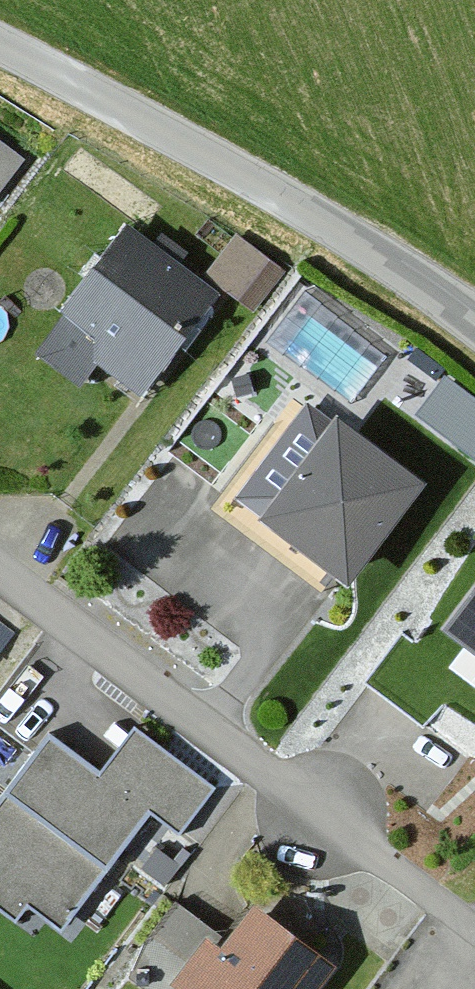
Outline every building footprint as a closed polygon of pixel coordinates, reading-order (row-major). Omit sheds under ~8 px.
[(30,164),(0,143),(0,205),(30,164)] [(221,305),(126,233),(60,324),(95,347),(95,373),(143,409),(221,305)] [(235,239),(205,278),(252,314),(282,275),(235,239)] [(438,368),(407,412),(474,460),(474,395),(438,368)] [(336,427),(259,531),(353,600),(430,495),(336,427)] [(438,639),(460,656),(448,672),(474,693),(474,590),(438,639)] [(11,632),(0,624),(0,647),(11,632)] [(50,732),(0,800),(0,906),(16,918),(26,905),(59,929),(150,806),(184,831),(219,784),(135,722),(101,769),(50,732)] [(173,980),(186,988),(315,988),(336,959),(256,902),(231,937),(213,925),(173,980)]
